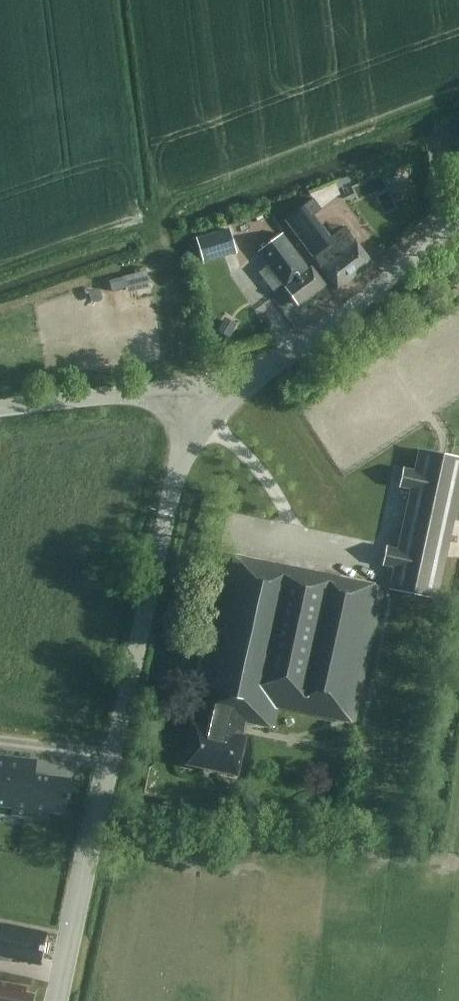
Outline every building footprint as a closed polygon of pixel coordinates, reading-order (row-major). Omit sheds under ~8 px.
[(330,237),(313,213),(320,207),(314,198),(286,218),(339,291),(374,265),(345,226),(330,237)] [(197,236),(205,262),(237,252),(229,226),(197,236)] [(259,252),(268,264),(299,305),(325,286),(311,268),(309,270),(282,234),(259,252)] [(147,270),(122,277),(127,294),(151,287),(147,270)] [(225,317),(217,331),(229,337),(237,324),(225,317)] [(438,599),(458,500),(458,457),(418,448),(414,469),(403,467),(399,487),(410,489),(397,547),(386,545),(382,565),(393,567),(389,588),(438,599)] [(384,586),(383,586),(222,552),(196,676),(204,677),(197,725),(194,725),(186,764),(236,775),(245,735),(241,735),(244,721),(274,728),(278,707),(355,723),(384,587),(384,586)] [(12,808),(11,814),(11,815),(44,819),(45,812),(64,814),(68,779),(32,775),(32,777),(28,777),(29,760),(0,757),(0,807),(12,808)] [(33,994),(25,992),(26,987),(0,981),(0,1000),(32,1000),(33,994)]
